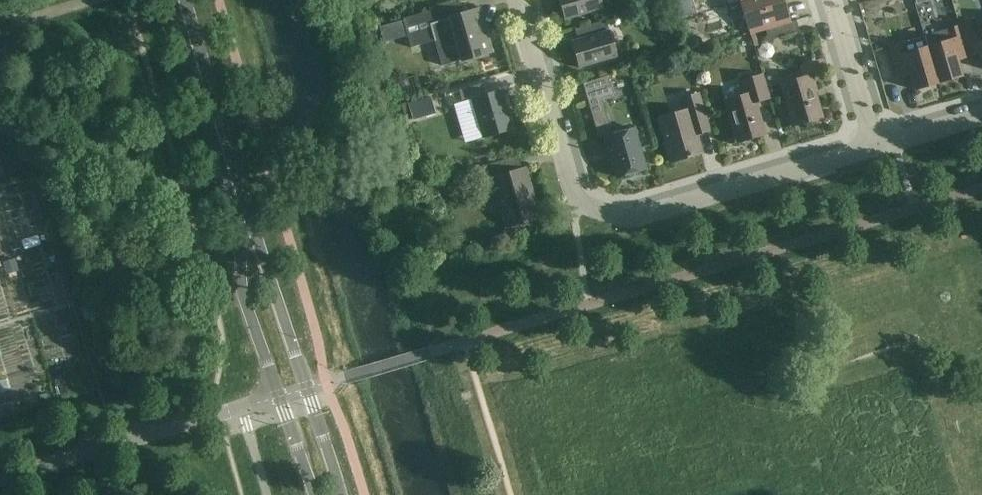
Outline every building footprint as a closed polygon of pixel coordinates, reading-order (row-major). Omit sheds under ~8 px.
[(602,9),(600,0),(558,0),(564,20),(602,9)] [(740,1),(750,34),(765,30),(790,22),(784,0),(745,0),(740,1)] [(434,41),(442,66),(491,52),(478,10),(457,16),(453,4),(402,19),(411,48),(434,41)] [(606,20),(574,29),(578,40),(571,42),(578,68),(617,57),(606,20)] [(796,21),(790,22),(765,30),(769,41),(799,32),(796,21)] [(974,33),(971,22),(959,26),(967,52),(978,49),(981,64),(981,30),(974,33)] [(927,47),(938,83),(962,76),(956,55),(967,52),(959,26),(924,36),(927,47)] [(938,83),(927,47),(924,36),(889,46),(897,72),(909,69),(915,90),(938,83)] [(774,52),(772,46),(767,43),(761,45),(758,50),(759,56),(765,59),(771,58),(774,52)] [(725,101),(737,142),(764,134),(755,102),(768,98),(762,75),(740,82),(744,95),(725,101)] [(812,75),(811,75),(780,85),(792,126),(822,117),(815,91),(817,91),(812,75)] [(514,129),(502,90),(485,95),(482,83),(459,90),(462,103),(471,100),(482,138),(514,129)] [(696,134),(707,131),(708,130),(698,95),(682,99),(686,111),(658,119),(670,162),(701,153),(696,134)] [(430,97),(408,103),(413,119),(434,113),(430,97)] [(600,97),(588,100),(599,140),(605,138),(616,178),(645,169),(633,129),(611,135),(600,97)] [(503,175),(499,162),(472,170),(476,183),(492,179),(506,227),(539,217),(525,169),(503,175)] [(41,244),(37,235),(21,240),(24,249),(41,244)] [(14,255),(20,252),(17,243),(11,245),(14,255)] [(54,256),(51,245),(42,247),(46,258),(54,256)] [(60,385),(62,394),(73,391),(70,382),(60,385)]
